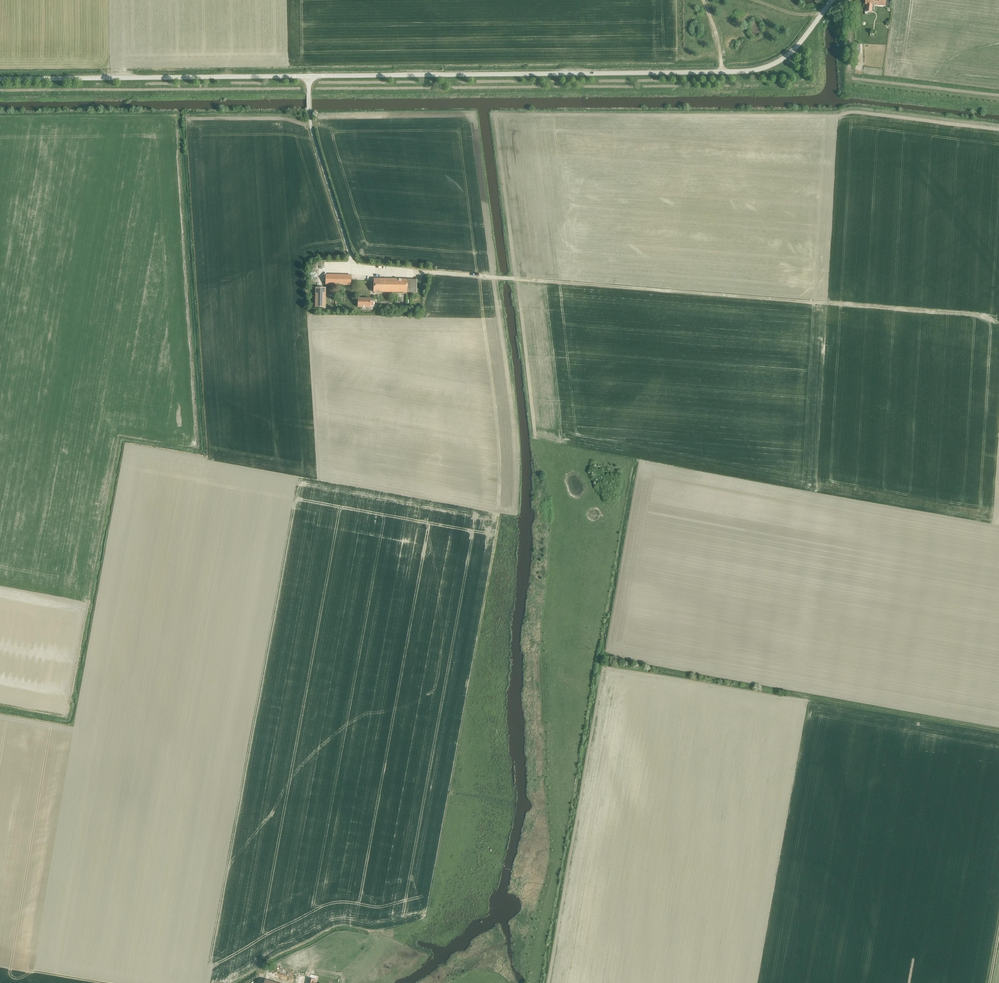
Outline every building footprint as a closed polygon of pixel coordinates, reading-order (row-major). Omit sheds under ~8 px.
[(886,0),(866,0),(865,4),(867,4),(866,11),(871,12),(872,5),(874,5),(874,1),(876,1),(876,4),(879,4),(880,1),(886,2),(886,0)] [(351,285),(351,275),(326,275),(325,285),(351,285)] [(407,293),(407,279),(374,279),(373,292),(407,293)] [(325,288),(315,287),(315,307),(325,308),(325,288)] [(373,306),(373,298),(358,298),(357,307),(370,307),(370,306),(373,306)]
